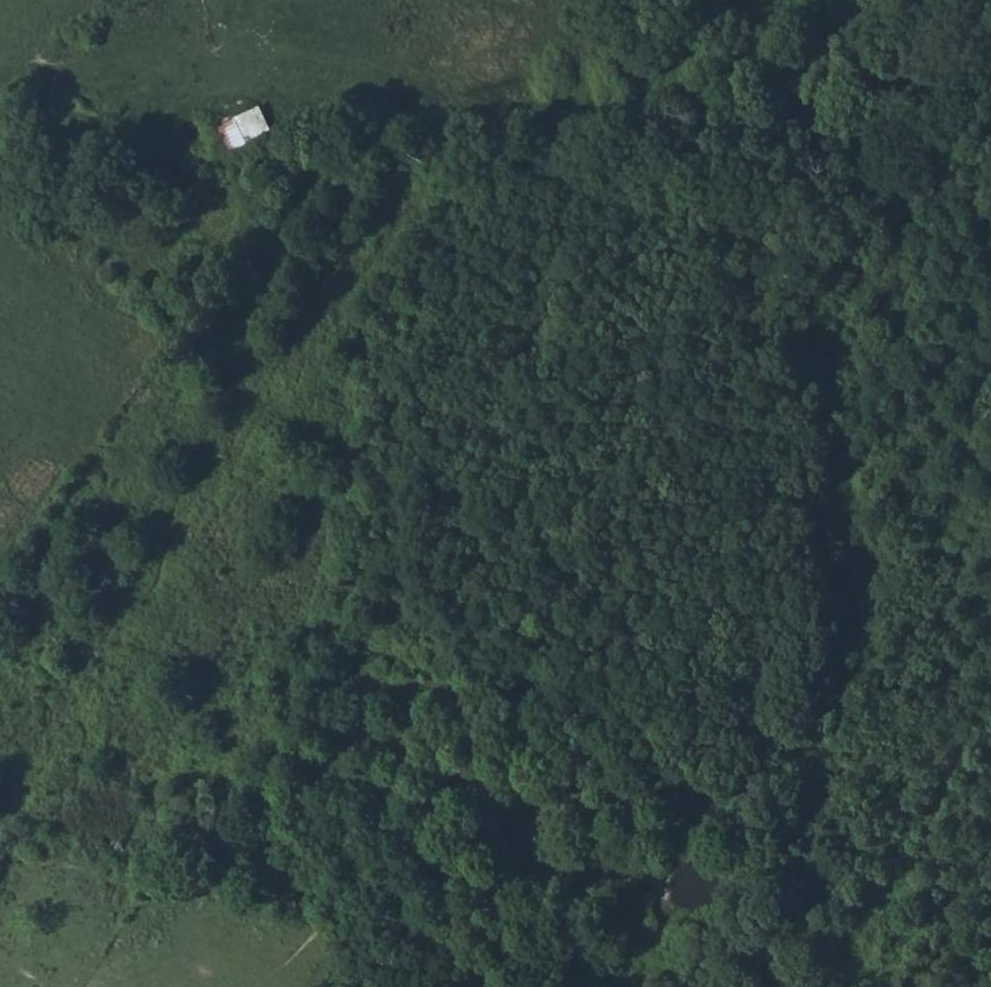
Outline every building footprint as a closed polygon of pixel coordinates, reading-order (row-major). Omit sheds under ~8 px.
[(229,117),(230,145),(255,144),(254,132),(269,132),(269,114),(229,117)]
